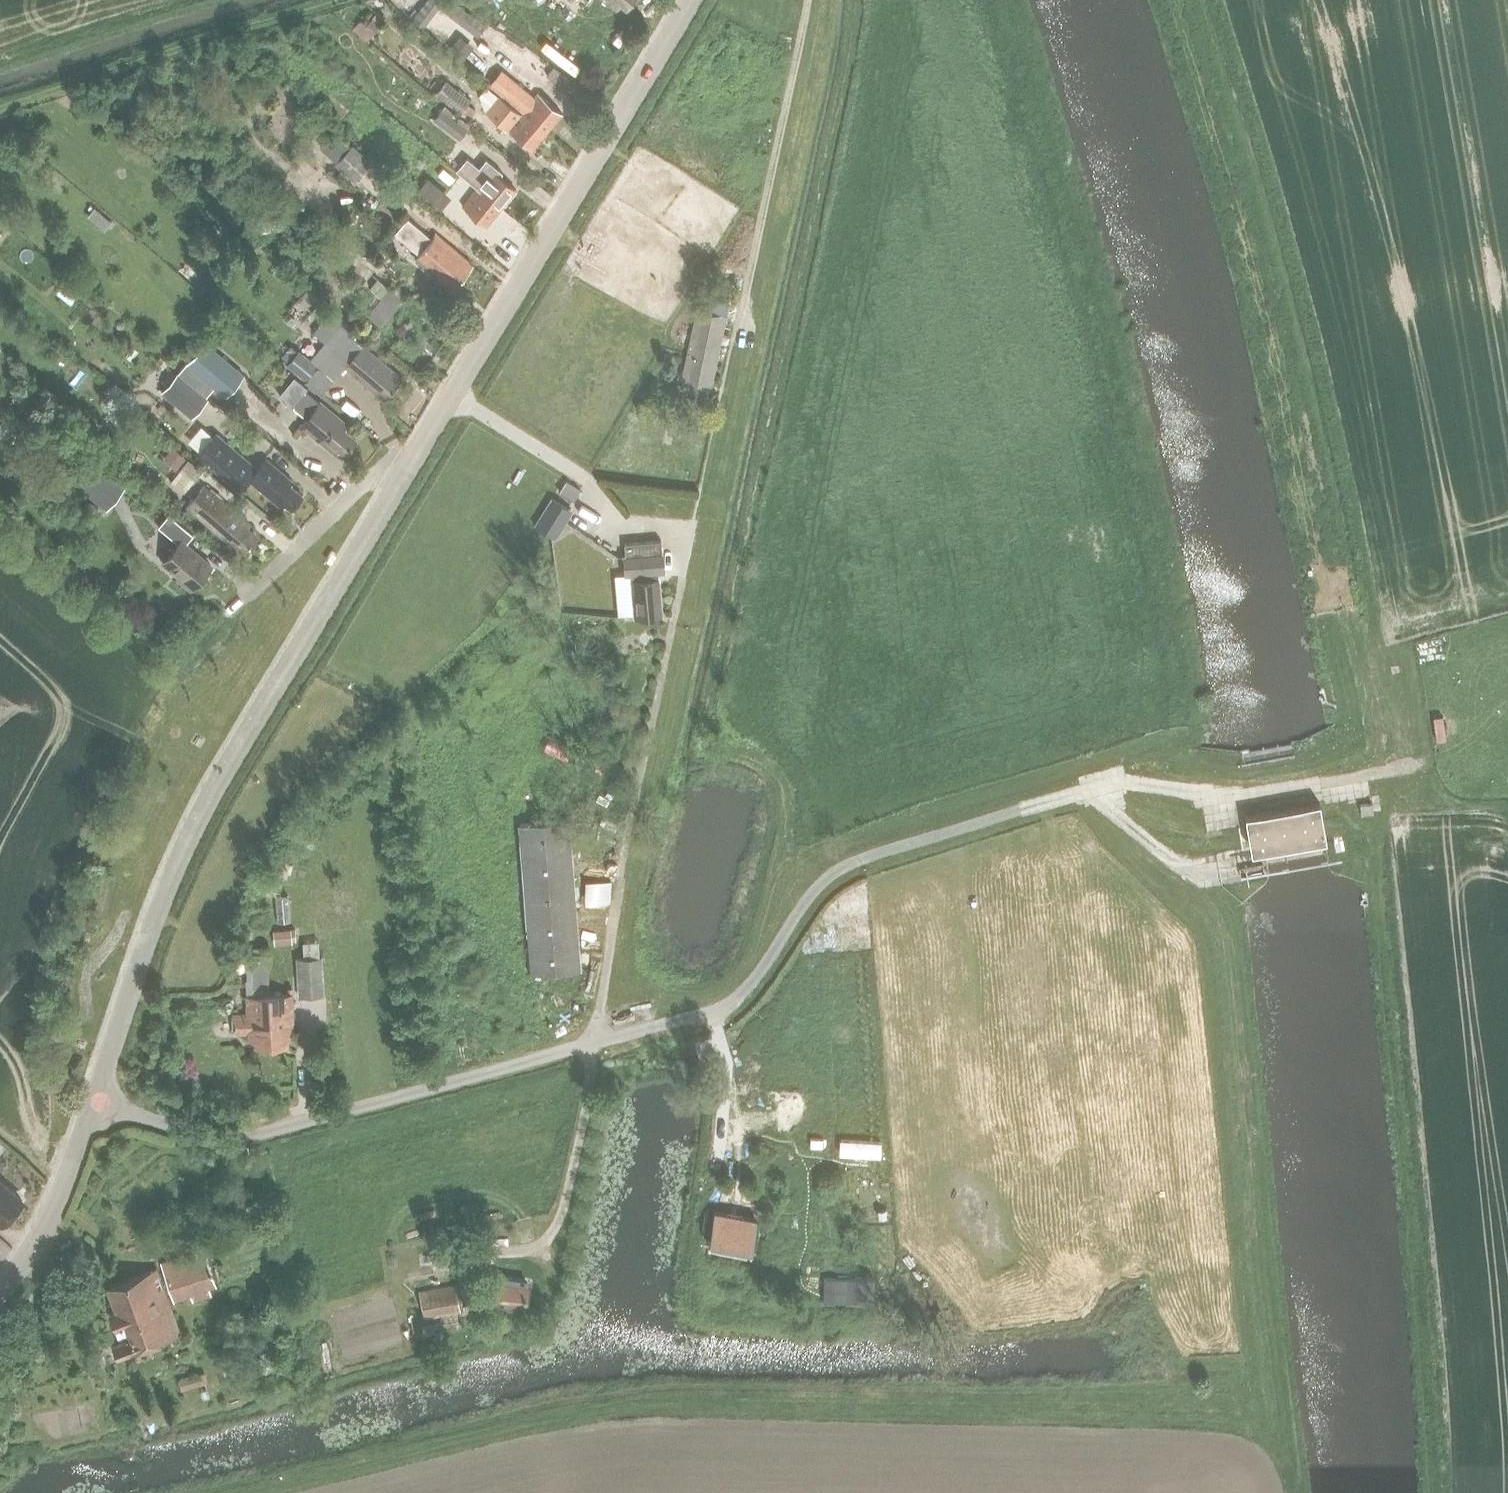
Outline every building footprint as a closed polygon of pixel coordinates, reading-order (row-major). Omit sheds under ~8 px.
[(412,20),(423,28),(442,4),(437,0),(427,0),(418,12),(413,19),(412,20)] [(616,9),(620,4),(626,8),(632,0),(604,0),(616,9)] [(478,38),(487,26),(455,2),(446,14),(478,38)] [(368,24),(366,26),(360,21),(352,30),(366,42),(376,30),(368,24)] [(471,49),(457,39),(451,48),(465,58),(471,49)] [(488,83),(522,111),(534,97),(500,69),(488,83)] [(471,101),(459,91),(447,81),(437,94),(460,113),(466,107),(471,101)] [(486,88),(479,97),(483,109),(486,112),(498,97),(486,88)] [(522,111),(547,131),(562,113),(538,93),(534,97),(522,111)] [(520,114),(499,96),(498,97),(486,112),(508,129),(532,149),(547,131),(522,111),(520,114)] [(465,134),(471,127),(446,106),(434,121),(458,141),(465,134)] [(337,164),(352,147),(335,132),(320,148),(337,164)] [(364,172),(371,164),(352,147),(337,164),(356,181),(364,172)] [(456,171),(501,208),(516,190),(496,174),(498,171),(485,161),(478,169),(465,159),(456,171)] [(486,226),(501,208),(456,171),(477,188),(462,207),(486,226)] [(416,192),(439,211),(451,197),(428,177),(416,192)] [(104,207),(96,215),(108,227),(115,220),(104,207)] [(467,262),(435,234),(431,240),(406,219),(393,235),(417,255),(414,259),(447,286),(451,281),(456,285),(468,271),(463,267),(467,262)] [(231,233),(222,225),(213,236),(222,243),(231,233)] [(382,327),(403,301),(379,281),(361,267),(353,276),(373,292),(368,300),(366,299),(361,305),(370,313),(368,315),(382,327)] [(307,289),(302,296),(315,306),(320,300),(307,289)] [(711,386),(726,316),(698,310),(683,380),(687,381),(686,387),(704,391),(705,385),(711,386)] [(403,378),(347,331),(330,315),(322,323),(333,333),(310,360),(300,351),(289,364),(307,379),(314,372),(329,384),(344,366),(384,401),(403,378)] [(205,341),(185,363),(186,364),(213,388),(225,397),(244,375),(205,341)] [(186,364),(177,374),(197,391),(205,398),(213,388),(186,364)] [(176,373),(160,392),(180,410),(189,401),(199,410),(208,400),(205,398),(197,391),(177,374),(176,373)] [(292,407),(304,392),(307,389),(294,378),(278,396),(292,407)] [(306,418),(301,425),(336,453),(339,449),(345,453),(356,440),(343,430),(346,426),(305,392),(293,407),(306,418)] [(196,456),(236,490),(256,467),(215,433),(196,456)] [(179,468),(190,456),(177,445),(166,457),(179,468)] [(86,455),(67,479),(106,511),(125,487),(86,455)] [(290,485),(293,482),(265,458),(247,478),(264,492),(264,495),(270,501),(273,500),(282,508),(286,504),(291,508),(302,495),(290,485)] [(203,472),(189,461),(182,470),(196,481),(203,472)] [(579,498),(585,487),(571,480),(566,491),(579,498)] [(203,487),(187,505),(233,545),(236,543),(245,551),(256,539),(246,530),(249,527),(203,487)] [(551,500),(535,526),(555,538),(571,513),(551,500)] [(178,578),(191,590),(211,566),(186,544),(194,535),(169,514),(159,526),(178,543),(163,561),(180,576),(178,578)] [(337,554),(332,551),(325,562),(330,565),(337,554)] [(663,553),(624,556),(625,574),(632,574),(635,614),(636,616),(661,614),(657,572),(664,572),(663,553)] [(1452,737),(1451,714),(1440,714),(1441,737),(1452,737)] [(548,739),(542,748),(568,763),(574,754),(548,739)] [(1251,852),(1326,839),(1320,804),(1245,817),(1251,852)] [(581,972),(568,821),(519,825),(531,976),(581,972)] [(590,877),(589,902),(614,902),(615,878),(590,877)] [(292,930),(275,931),(276,946),(294,945),(292,930)] [(254,1048),(288,1046),(288,1040),(294,1040),(292,995),(268,996),(266,968),(269,968),(268,955),(265,955),(265,949),(253,949),(253,956),(250,956),(252,997),(245,997),(246,1018),(231,1019),(232,1038),(247,1037),(248,1042),(254,1042),(254,1048)] [(323,958),(297,959),(299,998),(325,997),(323,958)] [(835,1137),(835,1153),(881,1153),(881,1137),(835,1137)] [(22,1201),(0,1181),(0,1221),(2,1223),(22,1201)] [(715,1212),(706,1256),(748,1264),(757,1220),(715,1212)] [(208,1288),(216,1285),(206,1257),(198,1260),(196,1253),(160,1264),(176,1306),(210,1295),(208,1288)] [(117,1357),(181,1334),(156,1269),(106,1287),(115,1311),(109,1313),(119,1340),(112,1343),(117,1357)] [(874,1304),(874,1280),(824,1279),(823,1303),(874,1304)] [(527,1286),(495,1283),(493,1301),(525,1304),(527,1286)] [(425,1320),(461,1314),(456,1286),(420,1293),(425,1320)] [(182,1391),(205,1385),(204,1383),(208,1381),(205,1372),(202,1373),(202,1372),(178,1379),(182,1391)]
